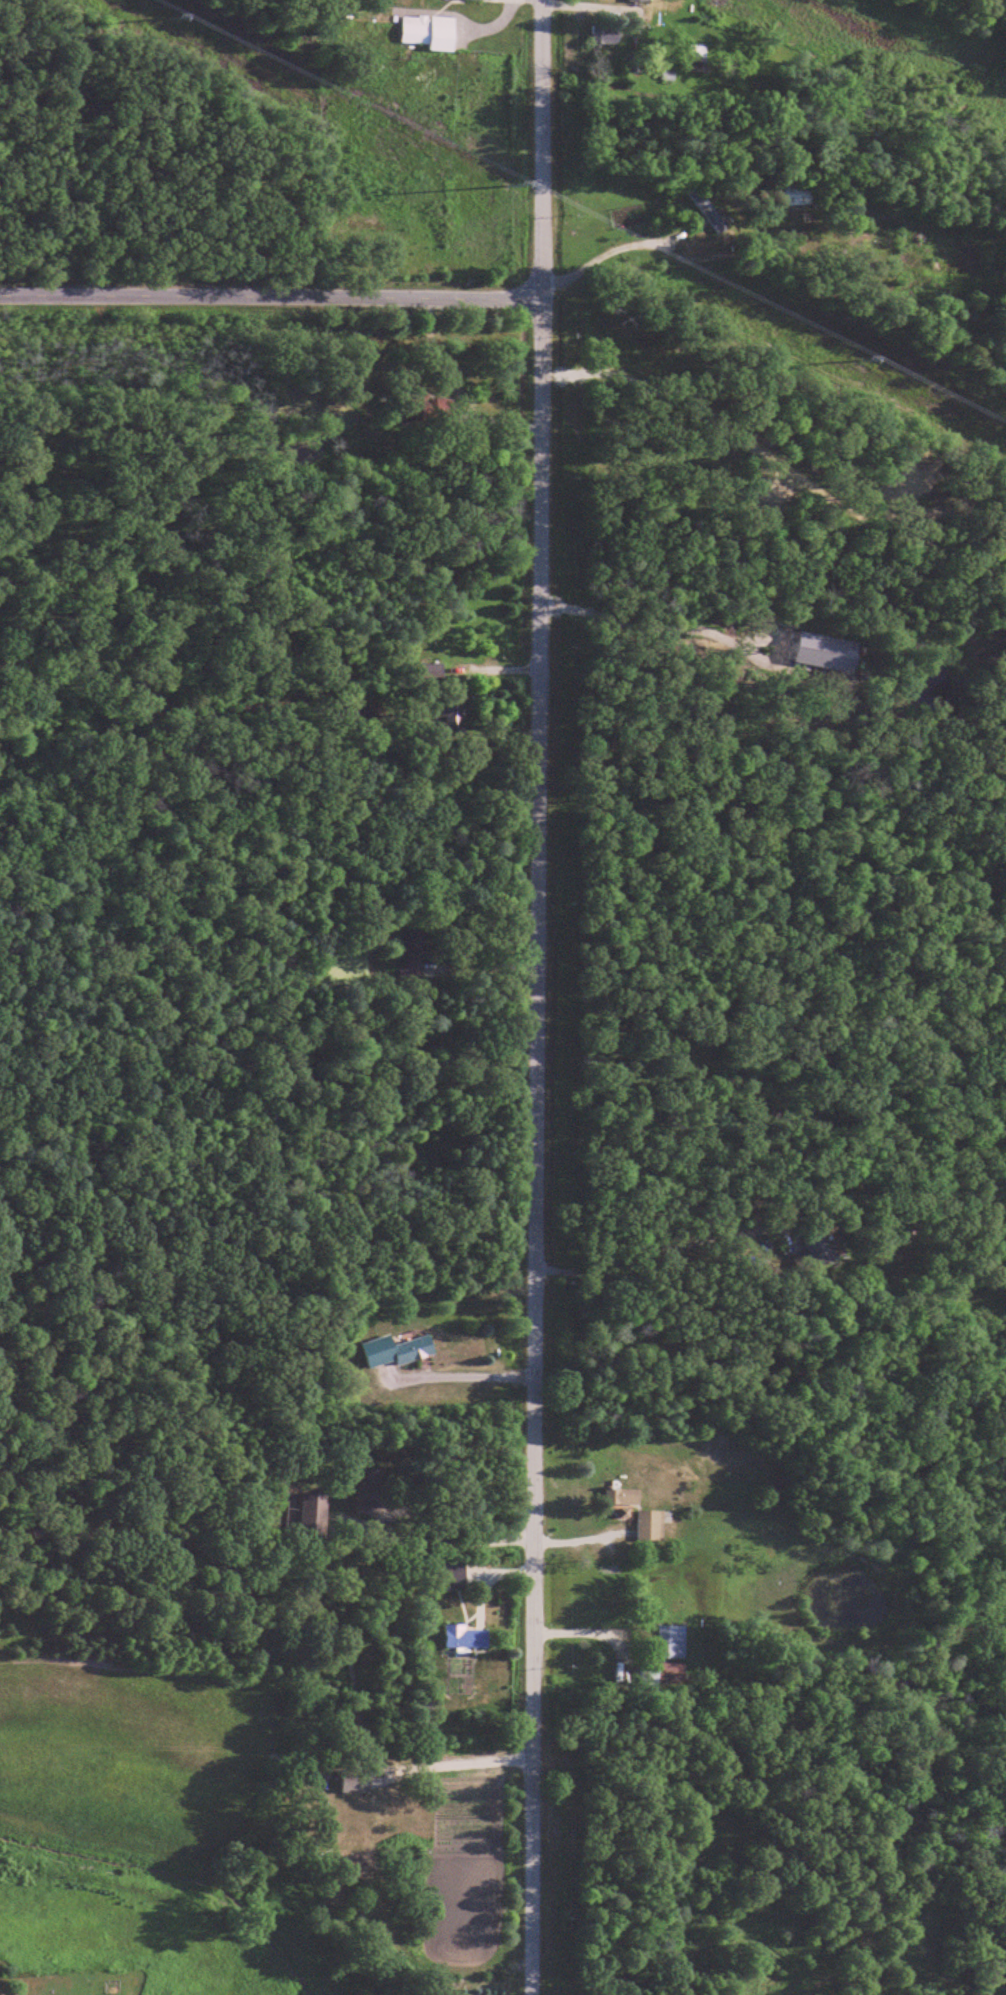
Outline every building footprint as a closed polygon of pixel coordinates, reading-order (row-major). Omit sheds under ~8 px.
[(431,46),(431,52),(456,53),(456,19),(403,17),(402,45),(431,46)] [(620,46),(620,28),(594,28),(594,46),(620,46)] [(785,185),(785,207),(813,207),(813,185),(785,185)] [(432,416),(449,421),(454,403),(437,398),(432,416)] [(468,713),(443,703),(433,729),(458,738),(468,713)] [(400,963),(400,980),(427,980),(427,967),(435,967),(435,933),(409,933),(408,963),(400,963)] [(839,1261),(827,1234),(804,1245),(816,1272),(839,1261)] [(368,1370),(398,1362),(399,1366),(436,1356),(431,1336),(394,1347),(391,1336),(361,1344),(368,1370)] [(359,1516),(382,1518),(385,1472),(361,1471),(359,1516)] [(606,1508),(641,1508),(641,1491),(606,1490),(606,1508)] [(665,1512),(637,1512),(637,1543),(665,1543),(665,1512)] [(467,1592),(467,1562),(434,1561),(434,1592),(467,1592)] [(445,1649),(489,1649),(489,1628),(445,1628),(445,1649)] [(685,1661),(685,1628),(659,1628),(659,1661),(685,1661)] [(472,1671),(472,1658),(449,1658),(449,1671),(472,1671)] [(685,1685),(685,1664),(641,1664),(641,1689),(659,1689),(659,1684),(685,1685)] [(375,1832),(374,1787),(383,1787),(383,1779),(347,1779),(348,1832),(375,1832)]
